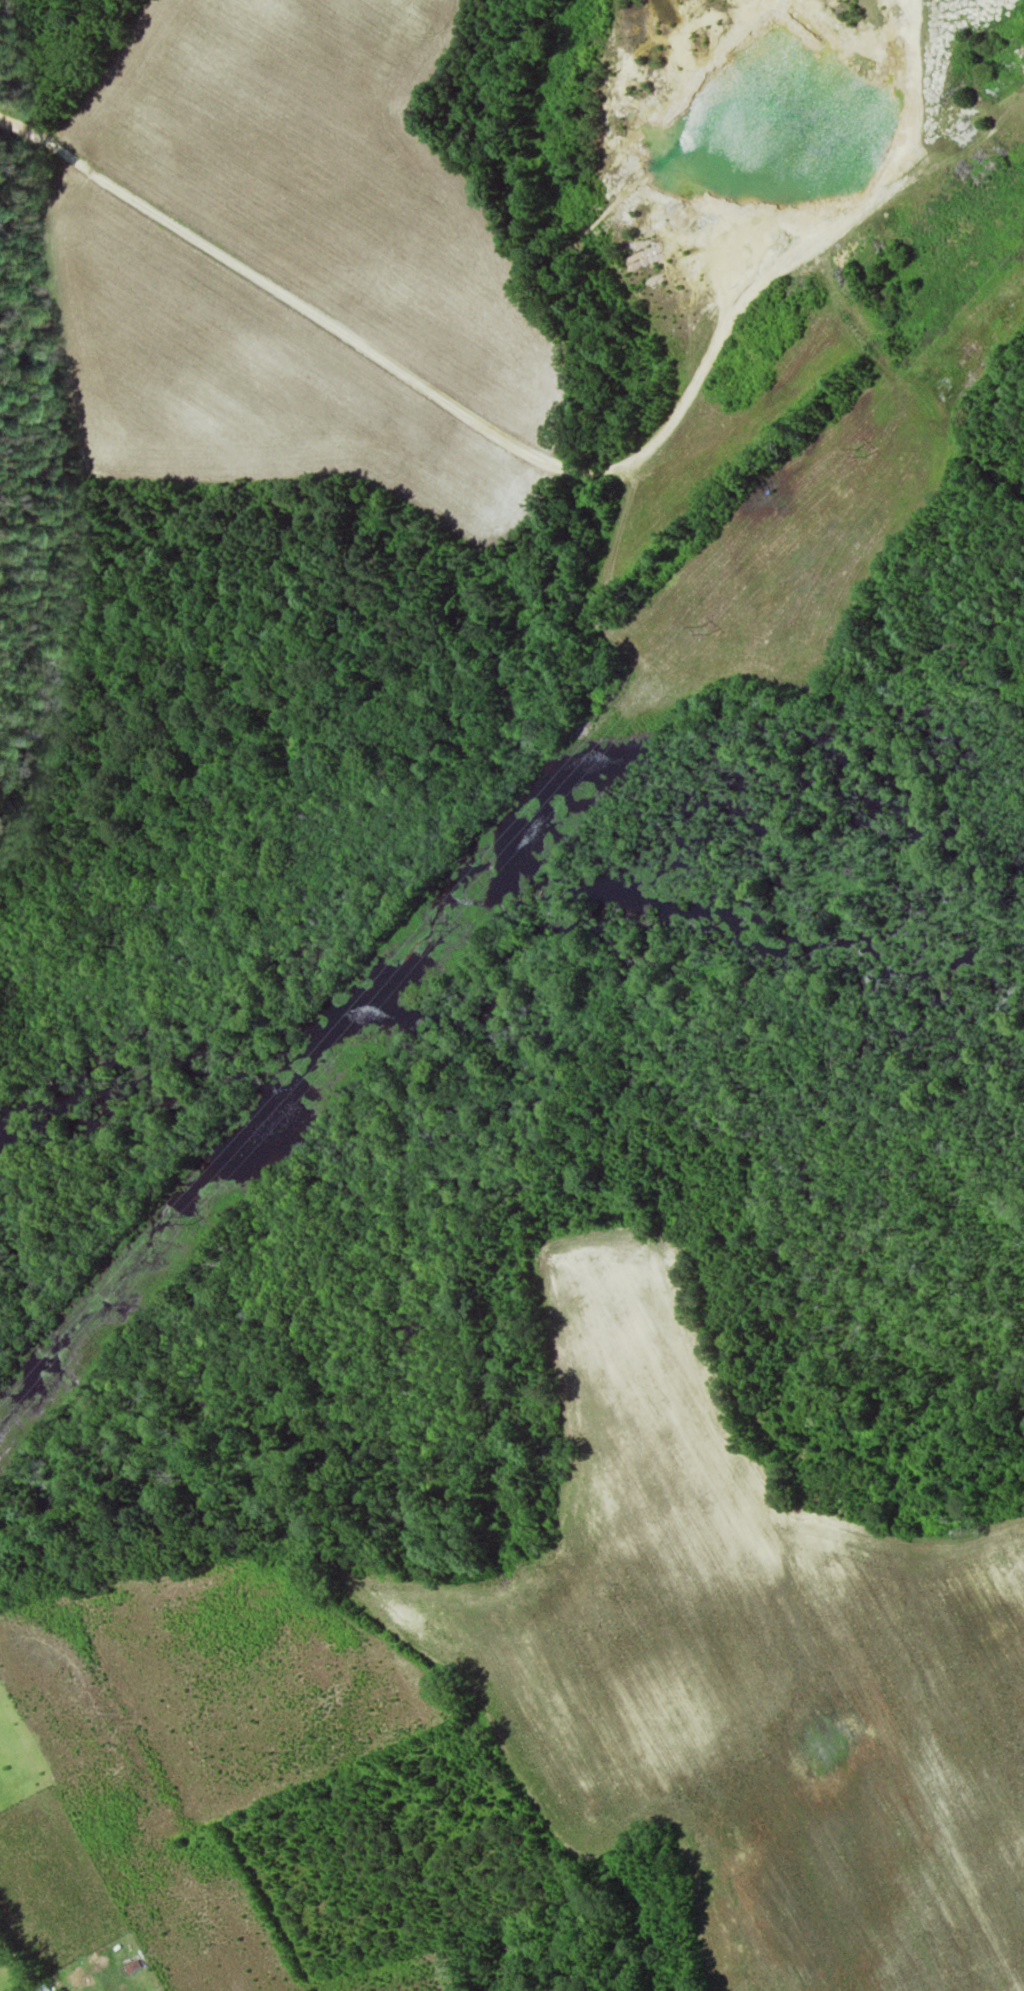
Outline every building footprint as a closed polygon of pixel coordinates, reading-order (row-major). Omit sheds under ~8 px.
[(137,1968),(132,1963),(124,1970),(129,1975),(137,1968)]
